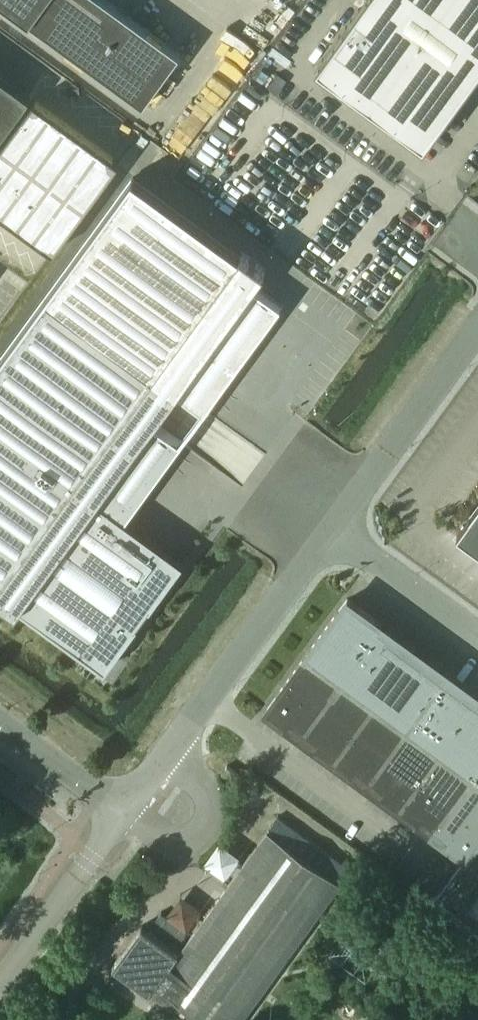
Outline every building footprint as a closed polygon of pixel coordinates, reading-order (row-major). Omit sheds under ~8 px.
[(94,66),(144,102),(177,57),(181,52),(110,0),(3,0),(94,66)] [(364,0),(366,1),(360,9),(358,8),(353,16),(351,19),(350,19),(348,22),(349,23),(346,26),(341,32),(339,36),(339,35),(332,45),(322,58),(317,65),(321,67),(322,66),(332,73),(331,74),(334,77),(335,75),(344,82),(343,84),(347,86),(351,88),(350,89),(353,91),(354,89),(367,99),(366,100),(372,105),(374,104),(383,111),(386,114),(387,113),(396,120),(395,121),(398,124),(399,122),(409,129),(408,130),(412,133),(412,132),(422,139),(421,140),(424,143),(429,136),(435,128),(436,126),(437,126),(439,123),(440,121),(441,120),(446,114),(446,113),(450,107),(455,100),(456,101),(460,95),(459,94),(462,91),(463,91),(465,87),(461,84),(458,82),(468,70),(473,64),(472,63),(477,55),(477,0),(364,0)] [(30,96),(0,74),(0,137),(30,96)] [(0,143),(0,213),(53,252),(54,251),(120,161),(33,98),(0,143)] [(0,359),(0,596),(16,608),(17,607),(18,605),(26,611),(105,668),(183,561),(125,519),(181,442),(152,420),(176,387),(177,388),(178,387),(156,371),(154,369),(153,371),(47,295),(0,359)] [(457,535),(477,550),(477,506),(457,535)] [(347,598),(267,709),(287,723),(288,722),(287,721),(290,717),(319,739),(316,743),(315,742),(314,743),(353,772),(354,770),(353,770),(356,765),(385,787),(382,791),(381,790),(380,792),(418,820),(419,818),(418,818),(421,813),(451,835),(448,839),(447,838),(446,840),(466,855),(477,838),(477,702),(464,692),(464,691),(422,661),(406,650),(406,649),(391,638),(386,634),(388,632),(380,626),(382,624),(347,598)] [(227,766),(221,773),(234,782),(239,774),(227,766)] [(112,966),(172,1009),(187,1019),(240,1019),(350,869),(277,816),(179,952),(142,925),(112,966)] [(467,898),(477,907),(477,883),(467,898)]
